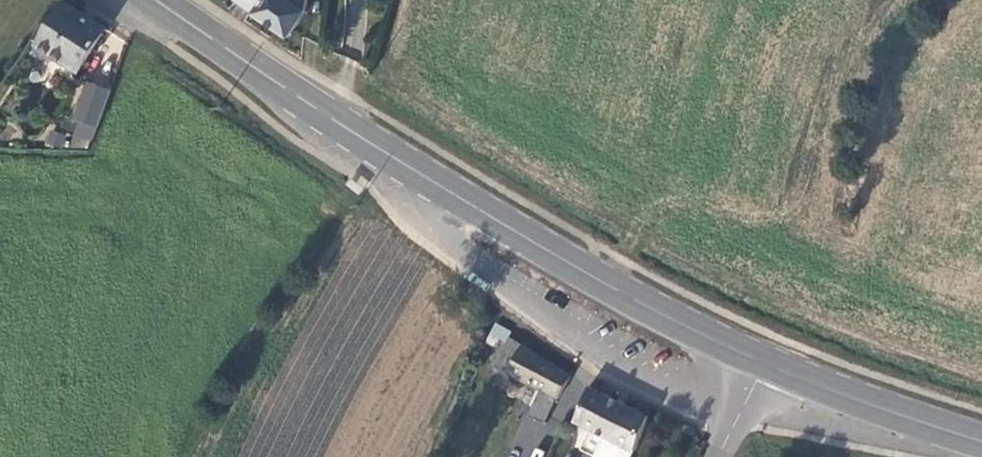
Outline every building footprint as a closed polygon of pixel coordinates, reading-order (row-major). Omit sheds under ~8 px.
[(301,12),(302,0),(236,0),(285,35),(301,12)] [(79,76),(106,34),(62,5),(35,48),(79,76)] [(76,120),(96,129),(110,92),(90,83),(76,120)] [(66,147),(67,133),(46,131),(45,145),(66,147)] [(537,422),(549,401),(553,403),(568,378),(504,345),(491,371),(531,391),(519,413),(537,422)] [(645,414),(590,389),(571,423),(587,430),(576,451),(590,456),(626,456),(645,414)]
